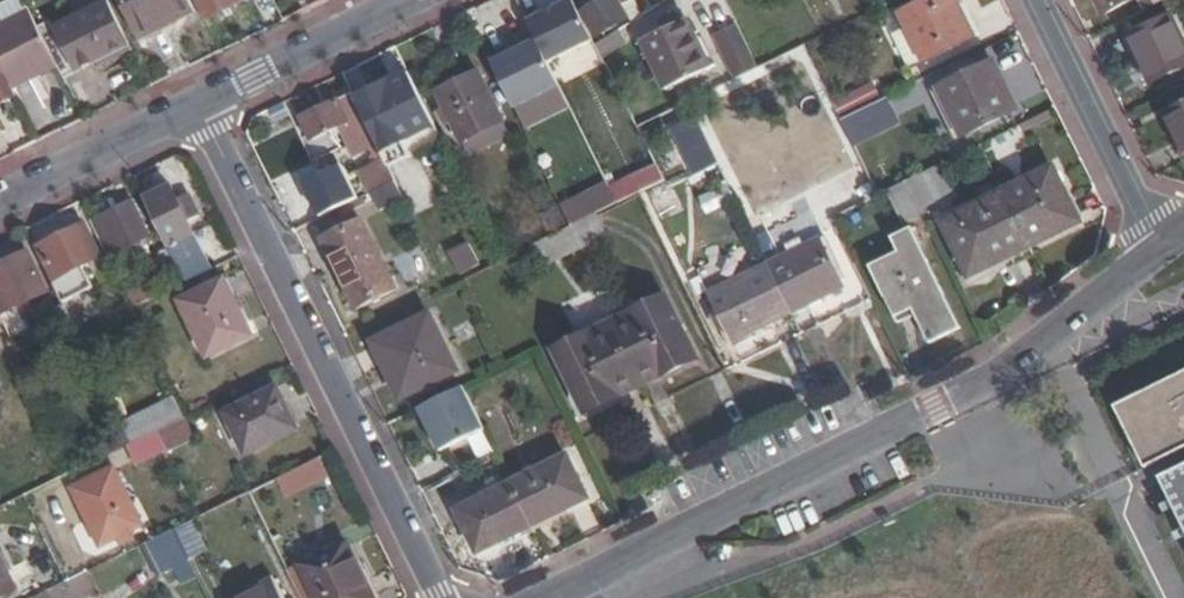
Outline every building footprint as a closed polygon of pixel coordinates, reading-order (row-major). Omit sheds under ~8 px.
[(45,32),(59,59),(62,64),(67,75),(133,42),(111,0),(110,0),(45,32)] [(193,0),(125,0),(143,36),(197,8),(193,0)] [(245,0),(199,0),(209,18),(245,0)] [(546,62),(593,38),(573,0),(557,0),(523,17),(533,37),(546,62)] [(604,14),(590,21),(596,34),(627,19),(621,6),(631,1),(631,0),(597,0),(604,14)] [(898,32),(913,63),(929,55),(930,57),(979,34),(962,0),(930,0),(907,11),(909,14),(914,24),(898,32)] [(1105,13),(1131,0),(1099,0),(1105,13)] [(0,26),(0,53),(12,77),(16,87),(40,75),(37,70),(59,59),(45,32),(33,9),(0,26)] [(893,22),(898,32),(914,24),(909,14),(893,22)] [(1169,15),(1128,36),(1150,82),(1183,65),(1183,47),(1169,15)] [(663,88),(711,63),(691,23),(642,48),(663,88)] [(759,67),(739,27),(718,37),(738,77),(759,67)] [(533,37),(490,59),(515,109),(558,87),(546,62),(533,37)] [(12,77),(0,53),(0,83),(12,77)] [(62,64),(59,59),(37,70),(40,75),(62,64)] [(939,88),(963,136),(1015,111),(992,63),(939,88)] [(439,96),(463,144),(503,125),(479,76),(439,96)] [(872,103),(875,101),(867,84),(832,101),(841,118),(872,103)] [(358,105),(375,139),(381,152),(419,133),(396,87),(358,105)] [(955,140),(963,136),(939,88),(931,92),(955,140)] [(358,105),(353,94),(301,120),(310,139),(324,132),(328,138),(352,126),(361,146),(375,139),(358,105)] [(841,118),(852,140),(882,124),(872,103),(841,118)] [(1168,113),(1183,146),(1183,105),(1168,113)] [(670,130),(695,177),(724,161),(699,114),(670,130)] [(356,172),(367,195),(395,180),(384,158),(356,172)] [(306,182),(323,220),(366,200),(349,162),(306,182)] [(1004,193),(1029,245),(1077,221),(1051,166),(1003,190),(1004,193)] [(921,211),(922,213),(945,202),(930,169),(907,181),(921,211)] [(907,181),(888,190),(902,220),(921,211),(907,181)] [(171,187),(145,199),(171,251),(180,269),(206,257),(171,187)] [(654,197),(662,217),(680,210),(673,190),(654,197)] [(971,274),(1029,245),(1004,193),(945,223),(968,269),(971,274)] [(131,202),(89,223),(105,256),(119,250),(120,252),(149,238),(131,202)] [(606,239),(595,216),(571,228),(566,231),(577,254),(606,239)] [(331,241),(345,269),(341,271),(360,309),(398,290),(365,224),(331,241)] [(40,248),(56,281),(100,259),(84,226),(40,248)] [(899,251),(871,265),(898,323),(914,315),(927,342),(959,327),(910,227),(892,236),(899,251)] [(541,271),(577,254),(566,231),(530,248),(541,271)] [(449,253),(460,273),(483,261),(471,241),(449,253)] [(767,266),(789,309),(838,284),(817,241),(767,266)] [(170,278),(181,272),(180,269),(171,251),(160,257),(170,278)] [(15,344),(33,335),(26,320),(19,323),(13,311),(48,294),(28,253),(0,267),(0,314),(15,344)] [(731,339),(789,309),(767,266),(709,295),(731,339)] [(181,304),(209,360),(253,338),(225,282),(181,304)] [(66,284),(55,289),(62,304),(64,307),(74,302),(66,284)] [(610,323),(639,384),(695,356),(665,296),(610,323)] [(64,307),(62,304),(50,310),(61,332),(73,326),(64,307)] [(457,371),(432,321),(376,348),(386,368),(391,366),(405,396),(457,371)] [(584,412),(639,384),(610,323),(554,350),(584,412)] [(1118,417),(1149,478),(1183,460),(1183,383),(1118,417)] [(463,390),(417,412),(438,454),(484,432),(463,390)] [(249,455),(299,430),(280,391),(230,416),(249,455)] [(160,430),(173,456),(191,447),(179,421),(160,430)] [(324,457),(279,478),(289,498),(333,477),(324,457)] [(511,484),(531,524),(586,497),(566,457),(511,484)] [(118,469),(77,489),(103,545),(145,525),(118,469)] [(1163,481),(1183,525),(1183,471),(1163,481)] [(476,551),(531,524),(511,484),(457,511),(476,551)] [(191,560),(210,552),(198,519),(179,526),(191,560)] [(8,572),(18,567),(0,530),(0,559),(6,573),(8,572)] [(174,531),(148,544),(164,575),(190,562),(174,531)] [(287,560),(307,554),(300,533),(281,540),(287,560)] [(313,597),(371,597),(349,551),(342,548),(299,569),(313,597)] [(8,572),(6,573),(0,559),(0,597),(2,597),(18,591),(8,572)] [(278,579),(253,592),(255,596),(250,597),(287,597),(278,579)]
